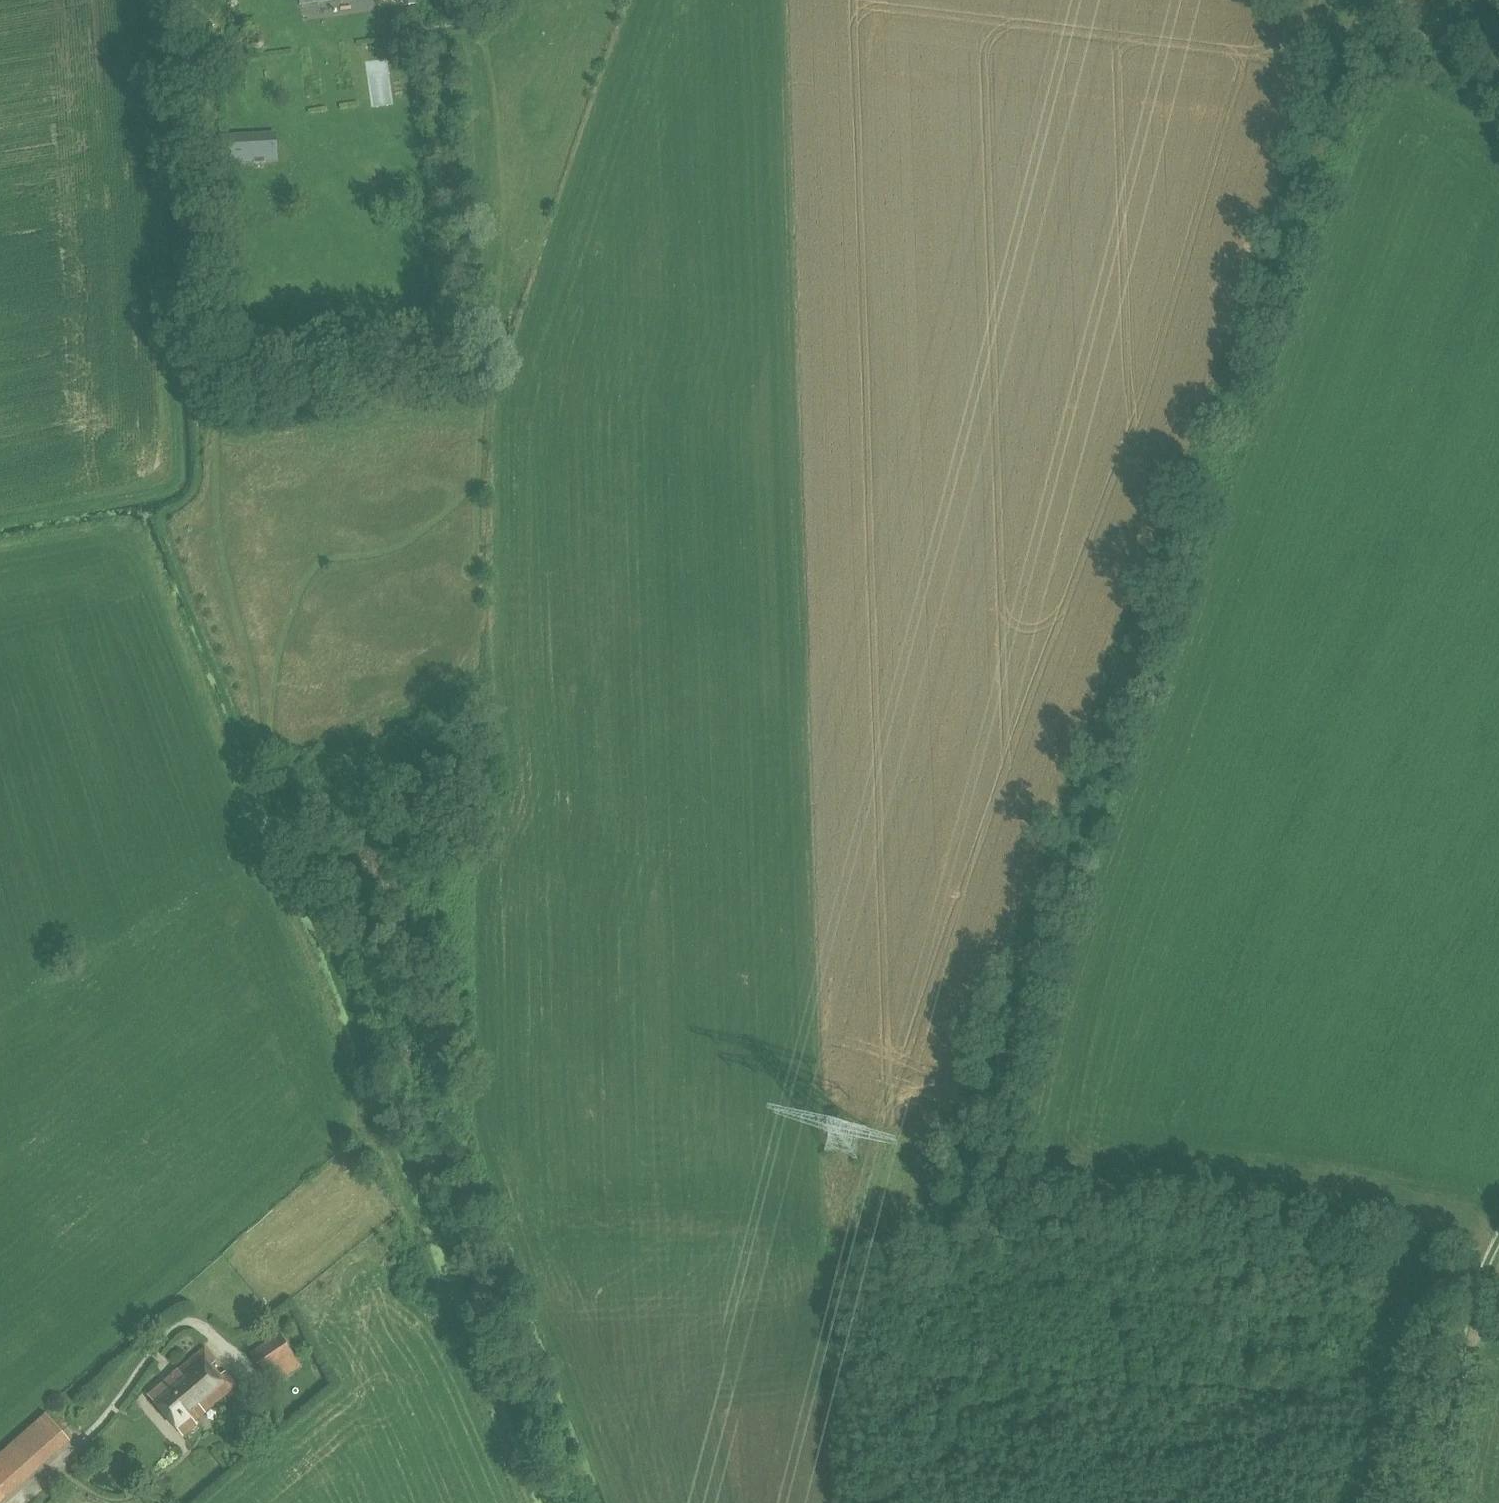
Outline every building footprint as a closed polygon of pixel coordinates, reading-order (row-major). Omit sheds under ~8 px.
[(401,34),(399,24),(389,25),(390,26),(391,35),(401,34)] [(264,44),(263,38),(258,36),(253,37),(250,41),(251,46),(256,49),(261,48),(264,44)] [(219,135),(221,164),(277,161),(275,132),(219,135)] [(249,1353),(270,1385),(300,1365),(279,1333),(249,1353)] [(148,1393),(183,1435),(195,1425),(192,1421),(237,1385),(224,1370),(219,1375),(211,1365),(216,1360),(205,1347),(148,1393)] [(70,1441),(61,1430),(46,1411),(0,1449),(0,1502),(70,1441)]
